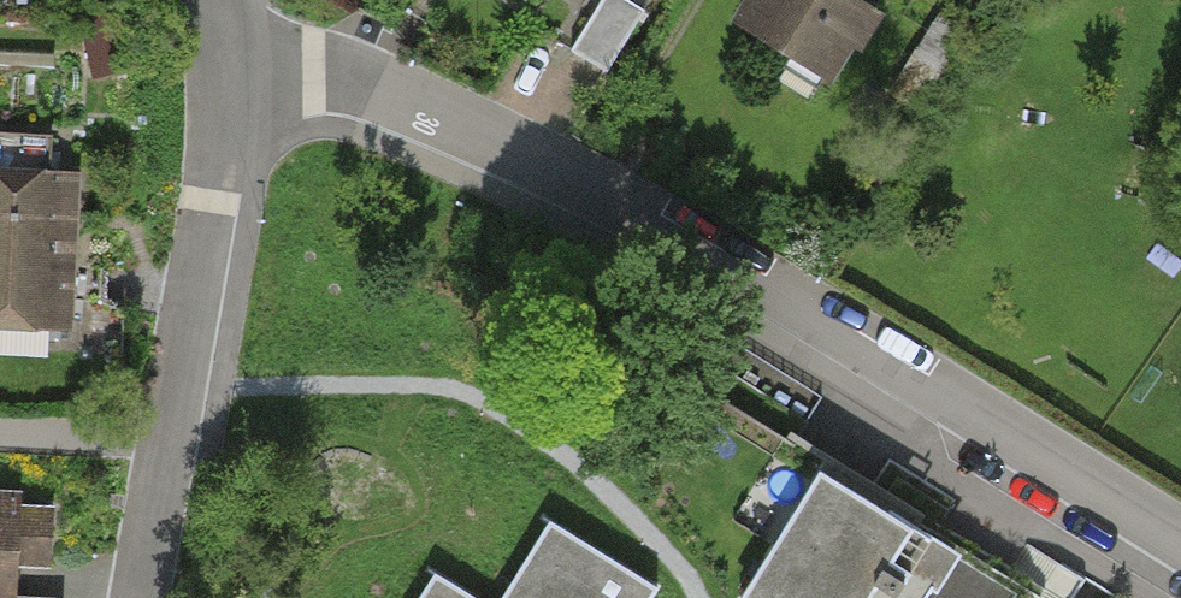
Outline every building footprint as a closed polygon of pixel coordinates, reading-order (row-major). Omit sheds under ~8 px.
[(576,16),(586,0),(550,0),(576,16)] [(721,30),(829,94),(874,19),(842,0),(739,0),(721,30)] [(71,176),(0,174),(0,343),(66,345),(71,176)] [(785,448),(742,516),(779,539),(743,597),(923,597),(952,552),(785,448)] [(0,500),(0,597),(10,597),(13,500),(0,500)] [(658,587),(560,526),(515,597),(650,597),(658,587)] [(447,579),(435,597),(478,597),(447,579)]
